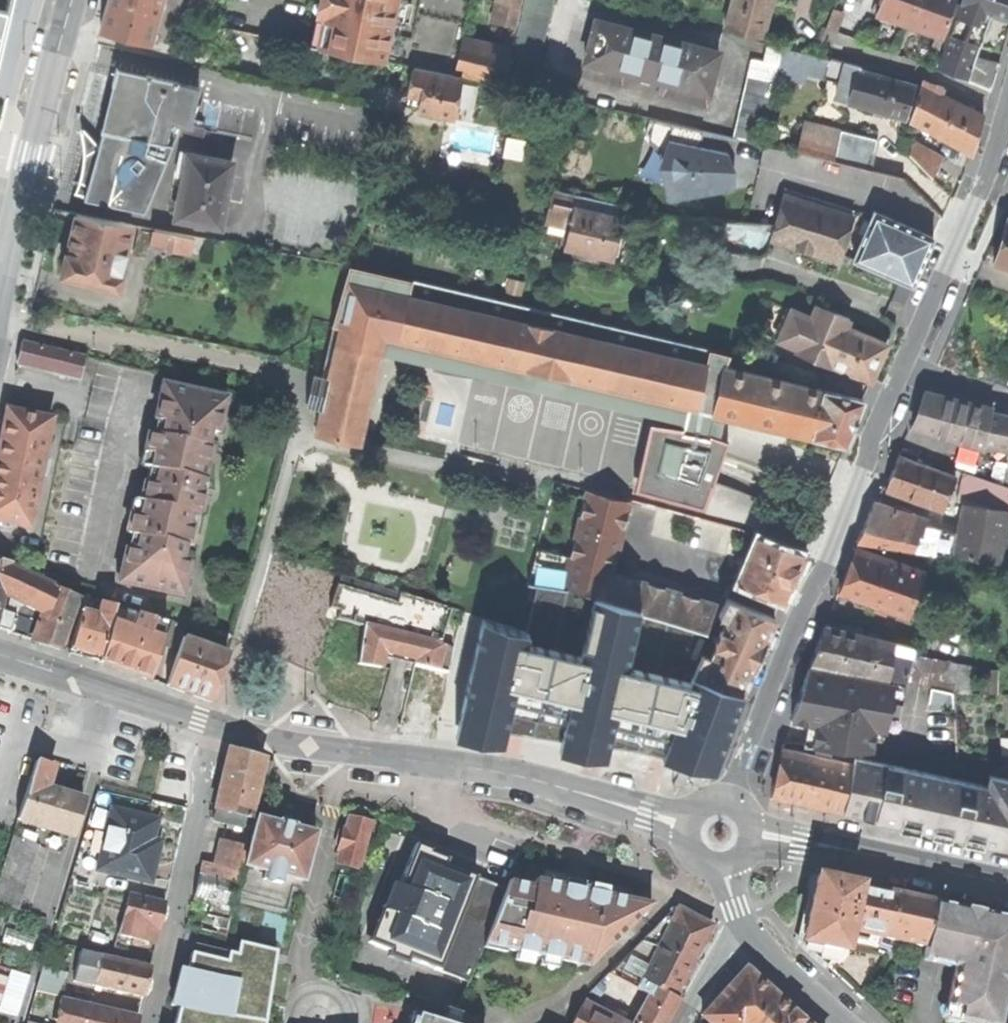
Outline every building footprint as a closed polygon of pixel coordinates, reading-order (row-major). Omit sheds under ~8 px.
[(8,28),(14,0),(0,0),(0,60),(8,28)] [(101,29),(149,42),(160,0),(109,0),(101,29)] [(309,44),(383,59),(389,32),(397,34),(405,0),(318,0),(309,44)] [(519,0),(500,0),(495,21),(513,24),(519,0)] [(512,86),(530,91),(552,0),(522,0),(508,59),(517,61),(512,86)] [(725,28),(761,38),(772,0),(732,0),(725,28)] [(942,37),(953,0),(880,0),(876,13),(905,23),(942,37)] [(1007,19),(1007,0),(962,0),(960,4),(990,13),(1007,19)] [(948,35),(979,45),(990,13),(960,4),(960,3),(948,35)] [(831,10),(824,29),(834,33),(841,13),(831,10)] [(589,39),(584,61),(623,71),(622,73),(667,85),(668,82),(707,93),(718,51),(595,19),(589,39)] [(937,69),(967,80),(975,58),(979,45),(948,35),(937,69)] [(460,39),(453,74),(460,75),(502,84),(509,50),(460,39)] [(766,64),(778,67),(778,66),(783,47),(770,44),(766,64)] [(835,99),(847,103),(857,69),(858,69),(859,65),(783,47),(778,66),(840,81),(835,99)] [(998,64),(975,58),(967,80),(990,91),(995,76),(998,64)] [(761,143),(778,67),(766,64),(751,60),(734,137),(761,143)] [(407,93),(408,93),(419,96),(418,103),(416,108),(451,116),(460,75),(453,74),(413,65),(410,79),(407,93)] [(114,85),(107,114),(99,145),(98,147),(83,155),(83,162),(82,168),(81,177),(79,181),(91,188),(85,199),(144,211),(178,131),(202,136),(204,127),(191,124),(199,88),(178,83),(178,82),(146,75),(116,67),(112,84),(114,85)] [(877,111),(904,119),(914,85),(858,69),(857,69),(847,103),(877,111)] [(909,120),(970,154),(977,133),(983,115),(940,94),(944,87),(922,80),(909,120)] [(419,96),(408,93),(406,101),(418,103),(419,96)] [(668,141),(727,152),(737,138),(697,129),(653,119),(649,137),(668,141)] [(804,123),(797,152),(833,160),(840,131),(804,123)] [(83,145),(83,155),(98,147),(99,145),(83,128),(81,128),(80,129),(80,130),(80,131),(81,137),(83,145)] [(840,131),(833,160),(868,168),(875,140),(840,131)] [(909,154),(932,177),(942,156),(912,140),(909,154)] [(731,159),(727,152),(668,141),(662,167),(668,201),(733,189),(729,161),(731,159)] [(182,192),(177,218),(219,226),(231,163),(182,154),(178,173),(185,175),(182,192)] [(549,202),(574,208),(614,218),(618,204),(553,188),(549,202)] [(775,224),(770,239),(799,248),(838,261),(853,216),(784,195),(775,224)] [(568,229),(574,208),(549,202),(544,223),(568,229)] [(568,229),(564,247),(611,259),(616,237),(620,219),(614,218),(574,208),(568,229)] [(873,212),(852,259),(912,285),(923,261),(933,238),(873,212)] [(65,254),(61,276),(119,288),(122,274),(120,274),(131,224),(76,213),(71,237),(67,254),(65,254)] [(994,261),(1007,266),(1007,219),(1007,218),(1001,238),(994,261)] [(766,250),(770,239),(775,224),(723,220),(719,247),(760,254),(766,250)] [(154,228),(151,245),(189,253),(192,235),(154,228)] [(137,230),(132,255),(145,258),(151,232),(137,230)] [(383,337),(398,340),(407,296),(411,280),(348,265),(332,326),(339,327),(383,337)] [(516,367),(527,323),(407,296),(398,340),(516,367)] [(797,351),(829,365),(850,318),(818,304),(812,317),(792,308),(779,337),(799,346),(797,351)] [(531,308),(527,323),(551,329),(554,314),(531,308)] [(527,323),(516,367),(576,381),(587,337),(551,329),(527,323)] [(335,344),(379,354),(383,337),(339,327),(335,344)] [(851,328),(835,365),(871,381),(879,364),(887,344),(851,328)] [(587,337),(576,381),(688,407),(688,406),(696,408),(706,364),(695,362),(587,337)] [(18,359),(17,364),(60,375),(74,379),(79,378),(84,358),(22,343),(18,359)] [(380,354),(379,354),(335,344),(328,377),(321,408),(315,434),(360,443),(380,354)] [(696,408),(715,412),(725,368),(728,354),(698,347),(695,362),(706,364),(696,408)] [(725,368),(715,412),(813,435),(822,390),(725,368)] [(306,404),(321,408),(328,377),(313,374),(306,404)] [(128,571),(125,583),(178,596),(186,561),(180,560),(183,547),(186,548),(194,514),(197,515),(201,495),(204,480),(202,480),(209,447),(206,446),(209,433),(215,434),(223,400),(169,388),(166,402),(160,400),(155,421),(160,422),(158,429),(157,434),(149,433),(141,467),(148,468),(144,484),(140,502),(134,500),(126,535),(133,537),(132,543),(131,549),(126,548),(121,569),(128,571)] [(822,389),(822,390),(813,435),(812,436),(845,443),(855,419),(862,399),(822,389)] [(990,412),(991,407),(925,391),(919,407),(912,427),(982,446),(983,444),(1007,449),(1007,415),(990,412)] [(688,407),(683,427),(710,434),(715,412),(696,408),(688,406),(688,407)] [(27,528),(49,420),(6,411),(0,440),(0,522),(27,528)] [(649,422),(634,489),(704,508),(712,485),(728,440),(710,434),(683,427),(649,422)] [(892,470),(885,488),(942,509),(954,476),(898,455),(892,470)] [(1002,486),(993,483),(990,505),(1007,509),(1007,488),(1002,486)] [(631,501),(588,490),(570,557),(563,587),(594,595),(605,598),(611,573),(631,501)] [(957,531),(953,554),(998,562),(1007,509),(990,505),(963,500),(957,531)] [(856,541),(915,550),(923,523),(924,518),(893,509),(893,508),(875,501),(865,524),(856,541)] [(923,523),(915,550),(931,552),(953,554),(957,531),(923,523)] [(801,552),(757,535),(739,582),(783,599),(792,577),(801,552)] [(847,567),(838,591),(906,615),(923,568),(855,546),(847,567)] [(528,582),(563,587),(570,557),(536,548),(528,582)] [(3,595),(8,565),(9,563),(0,561),(0,610),(3,595)] [(9,598),(21,572),(8,565),(3,595),(9,598)] [(25,606),(37,580),(21,572),(9,598),(25,606)] [(639,612),(706,634),(716,604),(678,592),(646,582),(611,573),(605,598),(640,608),(639,612)] [(437,635),(445,608),(341,578),(333,604),(437,635)] [(56,589),(37,580),(25,606),(41,614),(46,616),(56,589)] [(38,624),(32,640),(46,645),(60,650),(79,598),(56,589),(46,616),(41,614),(38,624)] [(528,631),(482,618),(458,726),(592,745),(634,751),(714,769),(731,724),(742,692),(692,674),(689,681),(626,665),(639,612),(640,608),(594,595),(581,655),(525,642),(528,631)] [(80,612),(96,618),(101,602),(84,598),(80,612)] [(692,674),(742,692),(758,657),(775,618),(727,598),(720,614),(727,617),(721,630),(720,630),(714,643),(716,644),(710,657),(701,654),(692,674)] [(96,618),(80,612),(68,653),(84,657),(99,661),(110,623),(115,608),(115,606),(101,602),(96,618)] [(125,612),(115,608),(110,623),(121,626),(125,612)] [(14,616),(0,612),(0,630),(8,633),(14,616)] [(122,670),(147,679),(160,639),(149,635),(153,619),(134,614),(129,629),(121,626),(110,623),(99,661),(99,662),(122,670)] [(8,633),(32,640),(38,624),(14,616),(8,633)] [(149,635),(160,639),(165,623),(153,619),(149,635)] [(887,678),(894,642),(825,626),(817,645),(810,663),(887,678)] [(414,664),(439,670),(444,644),(438,643),(364,627),(360,645),(356,663),(380,669),(384,653),(402,657),(415,660),(414,664)] [(166,648),(177,652),(182,638),(170,634),(166,648)] [(177,652),(166,686),(189,694),(211,701),(228,654),(182,638),(177,652)] [(911,655),(912,646),(894,642),(887,678),(907,682),(911,655)] [(452,646),(444,644),(439,670),(447,671),(452,646)] [(931,658),(911,655),(907,682),(925,686),(931,658)] [(975,666),(931,658),(925,686),(931,687),(955,692),(970,692),(975,666)] [(813,746),(871,750),(875,728),(886,728),(891,700),(890,700),(880,698),(883,682),(883,681),(809,668),(795,706),(791,719),(816,724),(813,746)] [(893,684),(883,682),(880,698),(890,700),(893,684)] [(954,708),(955,692),(931,687),(929,702),(954,708)] [(221,746),(212,810),(255,816),(264,752),(221,746)] [(808,802),(843,810),(853,763),(828,758),(815,755),(782,748),(771,794),(808,802)] [(1007,847),(1007,779),(989,775),(987,786),(855,757),(854,763),(853,763),(843,810),(842,811),(863,815),(890,821),(890,819),(982,839),(981,841),(998,844),(1007,847)] [(53,767),(36,762),(29,783),(47,788),(53,767)] [(47,788),(29,783),(18,820),(72,836),(83,799),(67,794),(47,788)] [(101,856),(98,871),(150,884),(156,862),(160,844),(152,842),(157,821),(112,811),(105,838),(101,856)] [(258,817),(245,866),(265,871),(283,876),(303,881),(316,833),(294,827),(294,825),(286,823),(280,821),(279,823),(258,817)] [(343,849),(339,862),(360,868),(371,824),(351,818),(348,831),(345,830),(343,838),(340,849),(343,849)] [(92,853),(101,856),(105,838),(96,836),(92,853)] [(0,875),(0,903),(18,909),(39,845),(13,837),(0,875)] [(228,868),(235,843),(222,839),(214,865),(228,868)] [(235,843),(228,868),(242,871),(248,846),(235,843)] [(414,852),(377,945),(470,981),(485,944),(507,888),(451,867),(438,862),(414,852)] [(201,870),(226,877),(226,875),(228,868),(214,865),(203,862),(201,870)] [(240,878),(242,871),(228,868),(226,875),(240,878)] [(283,876),(265,871),(263,879),(281,884),(283,876)] [(213,904),(231,908),(238,882),(201,873),(198,886),(195,899),(213,904)] [(812,952),(826,964),(842,950),(845,936),(855,885),(816,877),(813,890),(801,942),(812,952)] [(589,966),(651,904),(583,890),(534,879),(533,885),(510,880),(507,888),(485,944),(589,966)] [(894,894),(855,885),(845,936),(864,940),(865,936),(880,938),(881,937),(894,894)] [(123,921),(159,930),(162,917),(166,903),(130,894),(123,921)] [(912,898),(894,894),(881,937),(925,946),(934,902),(912,898)] [(924,950),(961,958),(960,967),(955,966),(955,967),(944,1018),(967,1022),(998,1022),(1007,978),(1007,973),(1007,930),(1004,930),(1006,918),(934,902),(925,946),(924,950)] [(220,910),(232,913),(233,908),(231,908),(213,904),(210,915),(218,917),(220,910)] [(621,964),(645,975),(643,979),(654,985),(676,997),(695,960),(713,926),(678,908),(621,964)] [(221,927),(220,929),(228,931),(232,913),(220,910),(218,917),(216,926),(221,927)] [(156,944),(159,930),(123,921),(118,934),(156,944)] [(924,950),(922,960),(955,967),(955,966),(960,967),(961,958),(924,950)] [(75,979),(143,996),(146,983),(150,968),(82,951),(75,979)] [(20,972),(22,963),(0,957),(0,966),(20,972)] [(645,975),(621,964),(610,975),(638,988),(643,979),(645,975)] [(38,991),(62,996),(68,972),(44,967),(38,991)] [(777,998),(745,969),(725,990),(702,1016),(710,1022),(754,1022),(777,998)] [(165,1022),(198,1022),(207,985),(175,978),(168,1009),(165,1022)] [(649,994),(654,985),(643,979),(638,988),(649,994)] [(680,998),(676,997),(654,985),(649,994),(634,1022),(667,1022),(680,998)] [(243,990),(221,986),(215,1022),(238,1022),(243,990)] [(61,1022),(83,1022),(87,1004),(88,1002),(62,996),(58,1014),(63,1015),(61,1022)] [(777,998),(754,1022),(804,1022),(777,998)] [(83,1022),(137,1022),(138,1016),(87,1004),(83,1022)] [(583,1005),(573,1022),(618,1022),(583,1005)] [(440,1022),(445,1022),(458,1022),(462,1012),(445,1006),(440,1022)] [(440,1022),(412,1012),(411,1015),(413,1015),(410,1022),(445,1022),(440,1022)]
